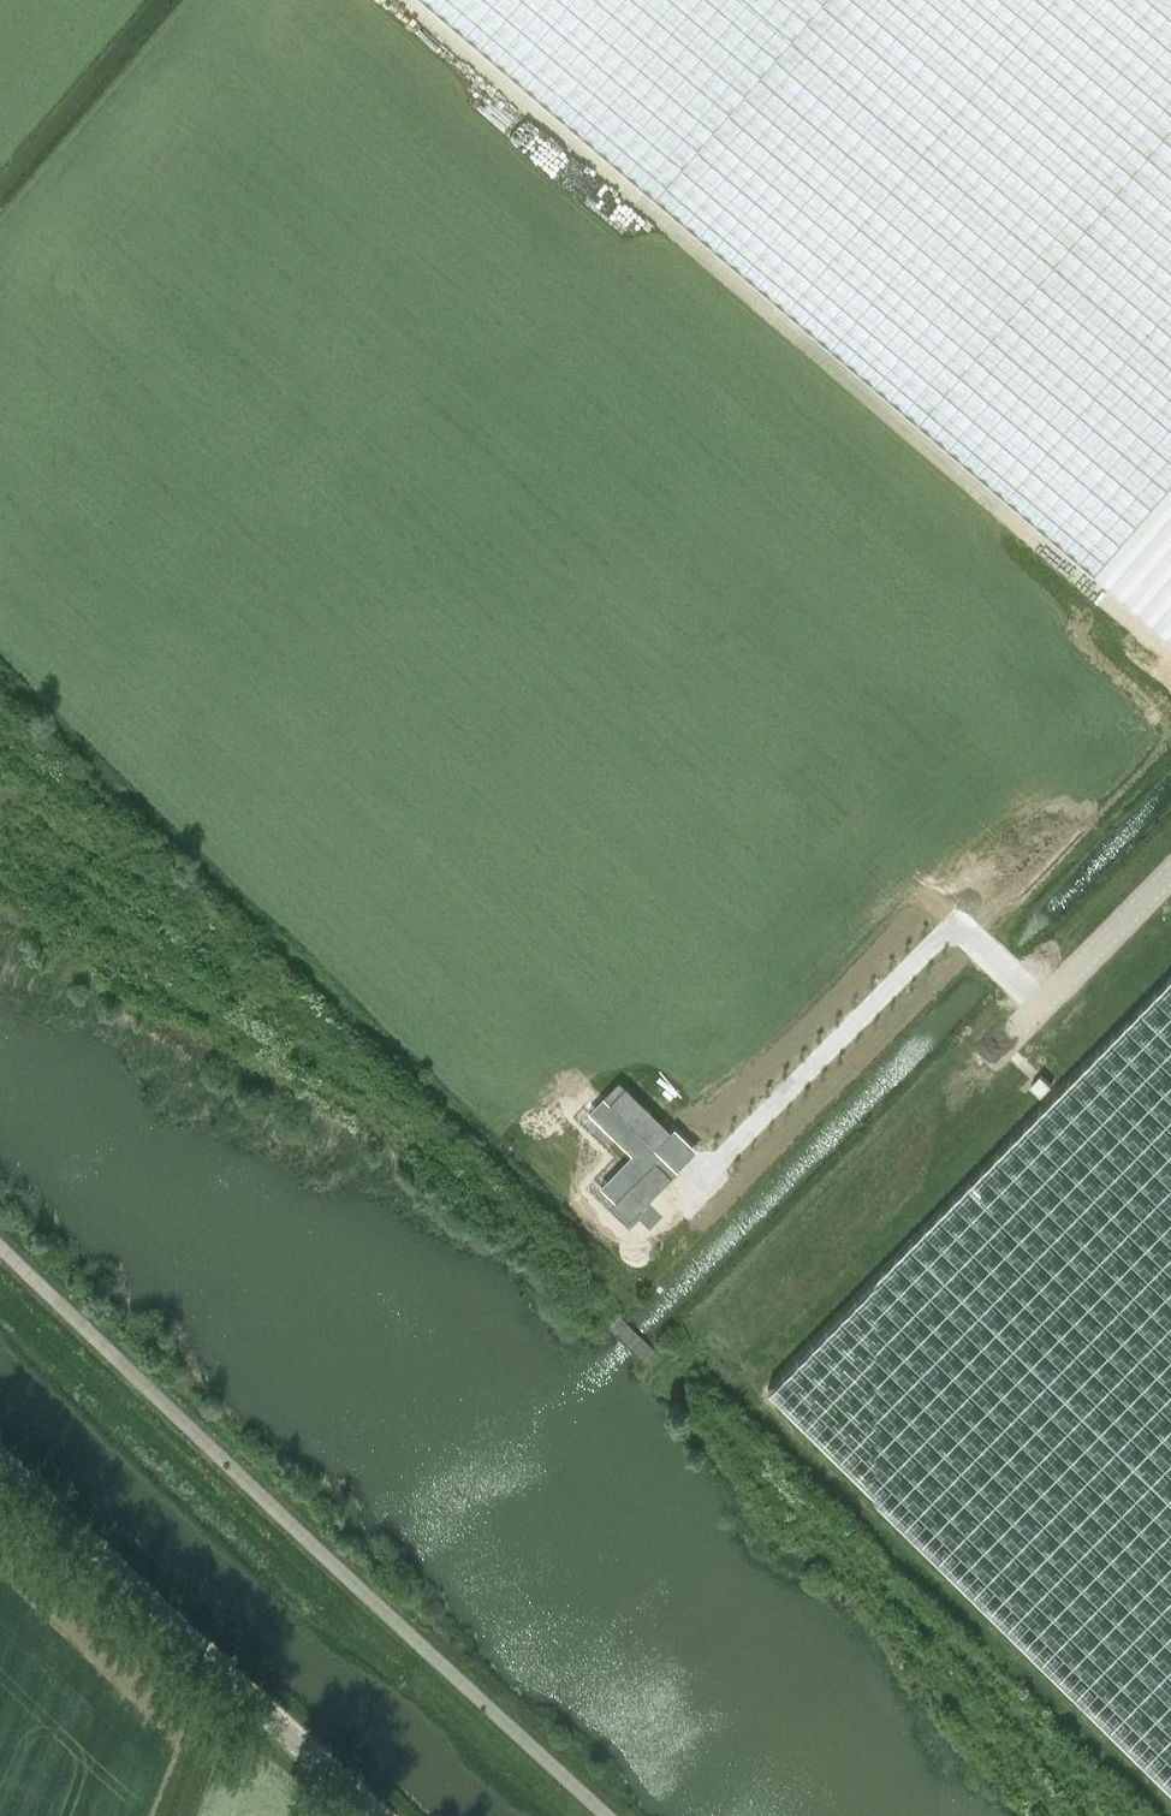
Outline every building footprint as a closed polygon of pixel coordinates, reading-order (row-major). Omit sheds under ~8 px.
[(772,1390),(1170,1781),(1170,982),(772,1390)] [(669,1128),(619,1080),(603,1096),(604,1097),(589,1112),(632,1153),(601,1186),(615,1199),(612,1203),(628,1220),(677,1170),(652,1146),(669,1128)]
